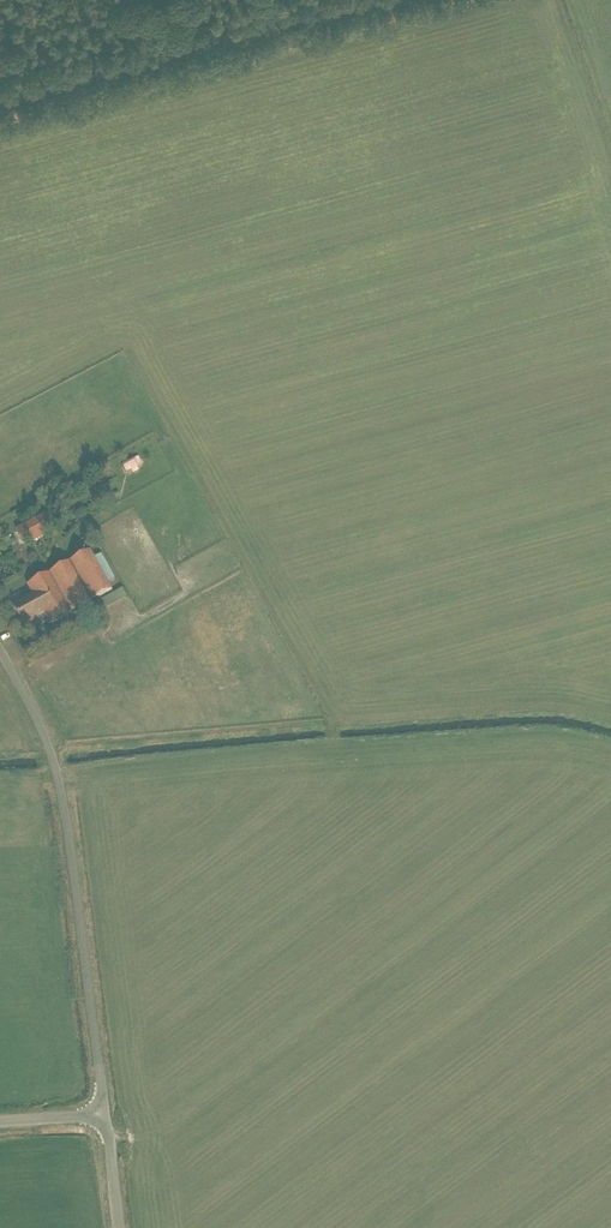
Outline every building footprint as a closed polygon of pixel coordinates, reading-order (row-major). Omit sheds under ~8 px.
[(132,460),(123,465),(127,473),(131,471),(132,474),(138,470),(132,460)] [(16,529),(24,544),(31,540),(33,543),(43,537),(42,534),(49,531),(41,516),(16,529)] [(15,541),(10,544),(13,550),(18,547),(15,541)] [(90,551),(37,579),(27,585),(32,595),(11,606),(23,627),(39,618),(43,624),(47,621),(49,625),(59,619),(111,591),(90,551)] [(101,599),(105,607),(126,596),(122,588),(101,599)] [(116,601),(105,608),(108,613),(115,608),(116,609),(119,607),(116,601)]
